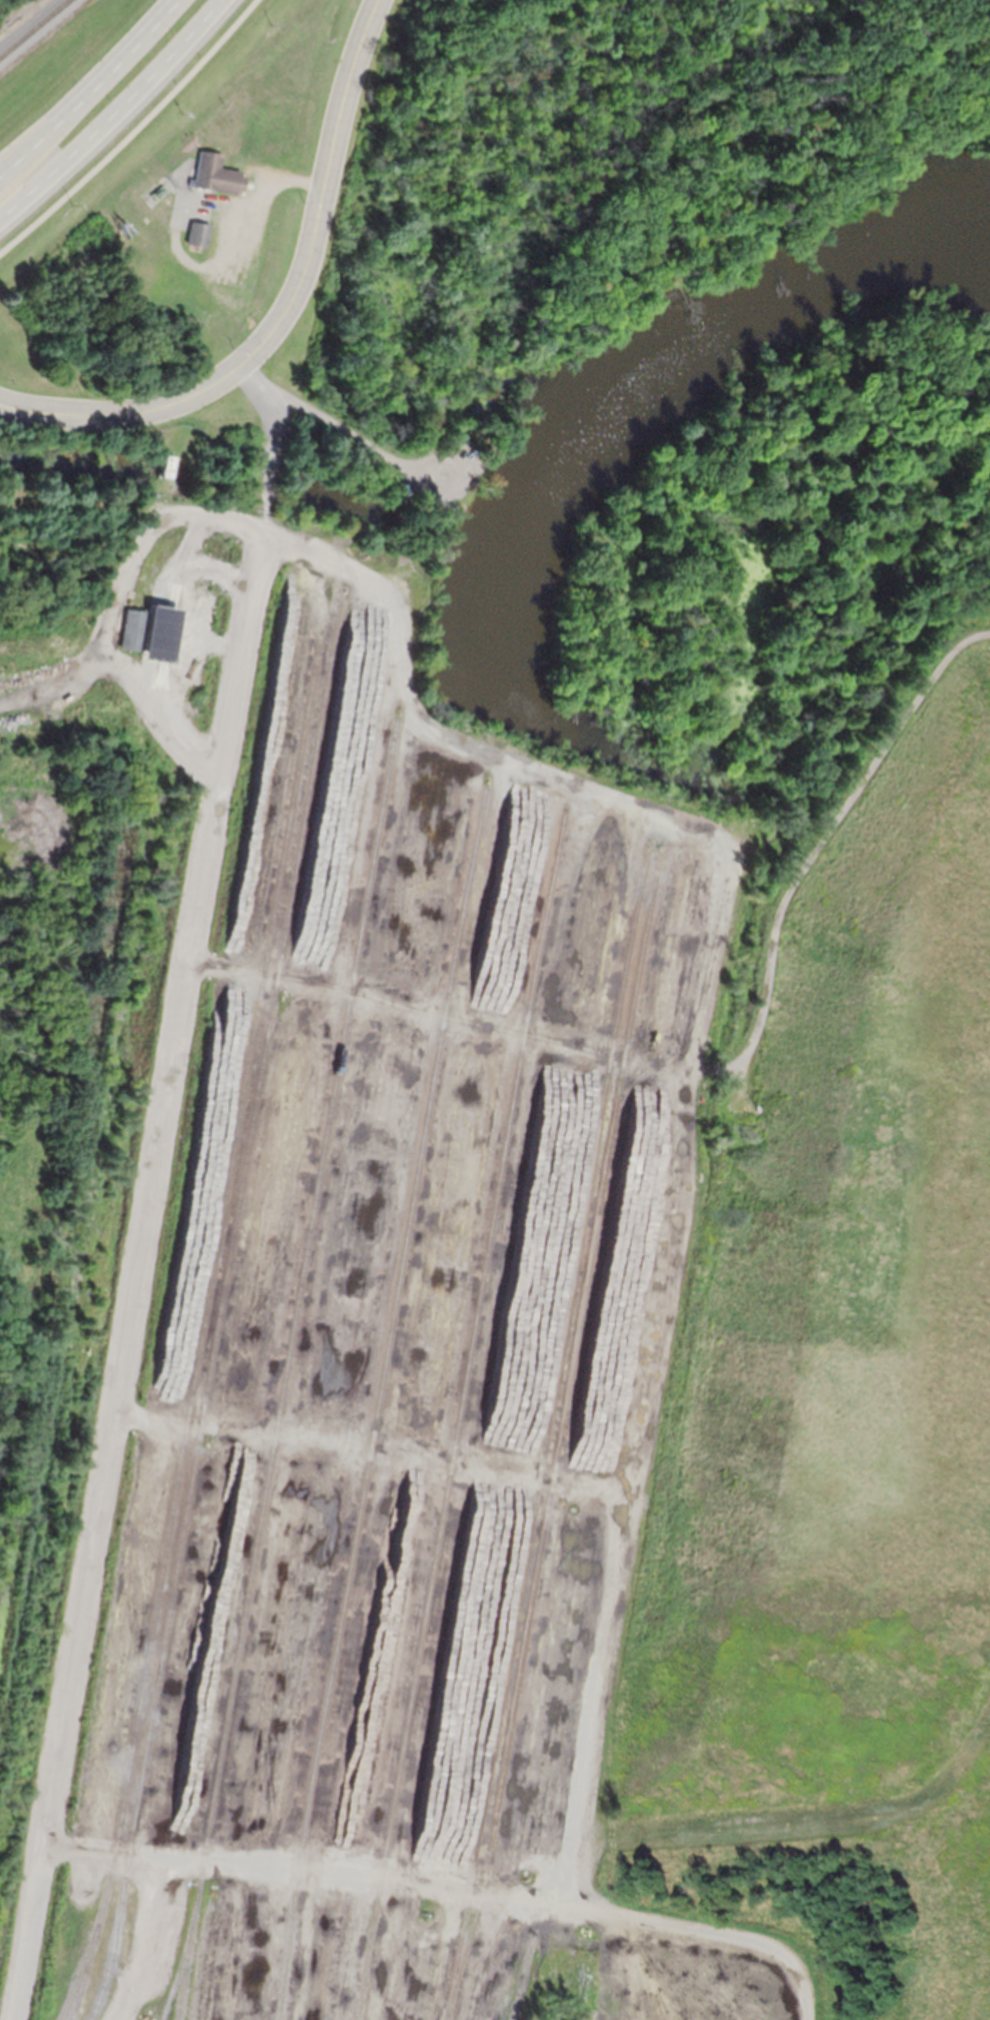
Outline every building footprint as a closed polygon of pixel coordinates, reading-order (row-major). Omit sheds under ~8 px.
[(198,150),(221,155),(219,168),(239,172),(238,177),(244,178),(241,196),(191,185),(198,150)] [(208,226),(205,246),(185,242),(189,220),(209,224),(208,226)] [(170,476),(162,475),(165,455),(173,456),(170,476)] [(153,604),(175,607),(179,608),(171,662),(168,662),(145,658),(142,658),(143,650),(120,647),(126,607),(149,611),(150,603),(153,604)]
